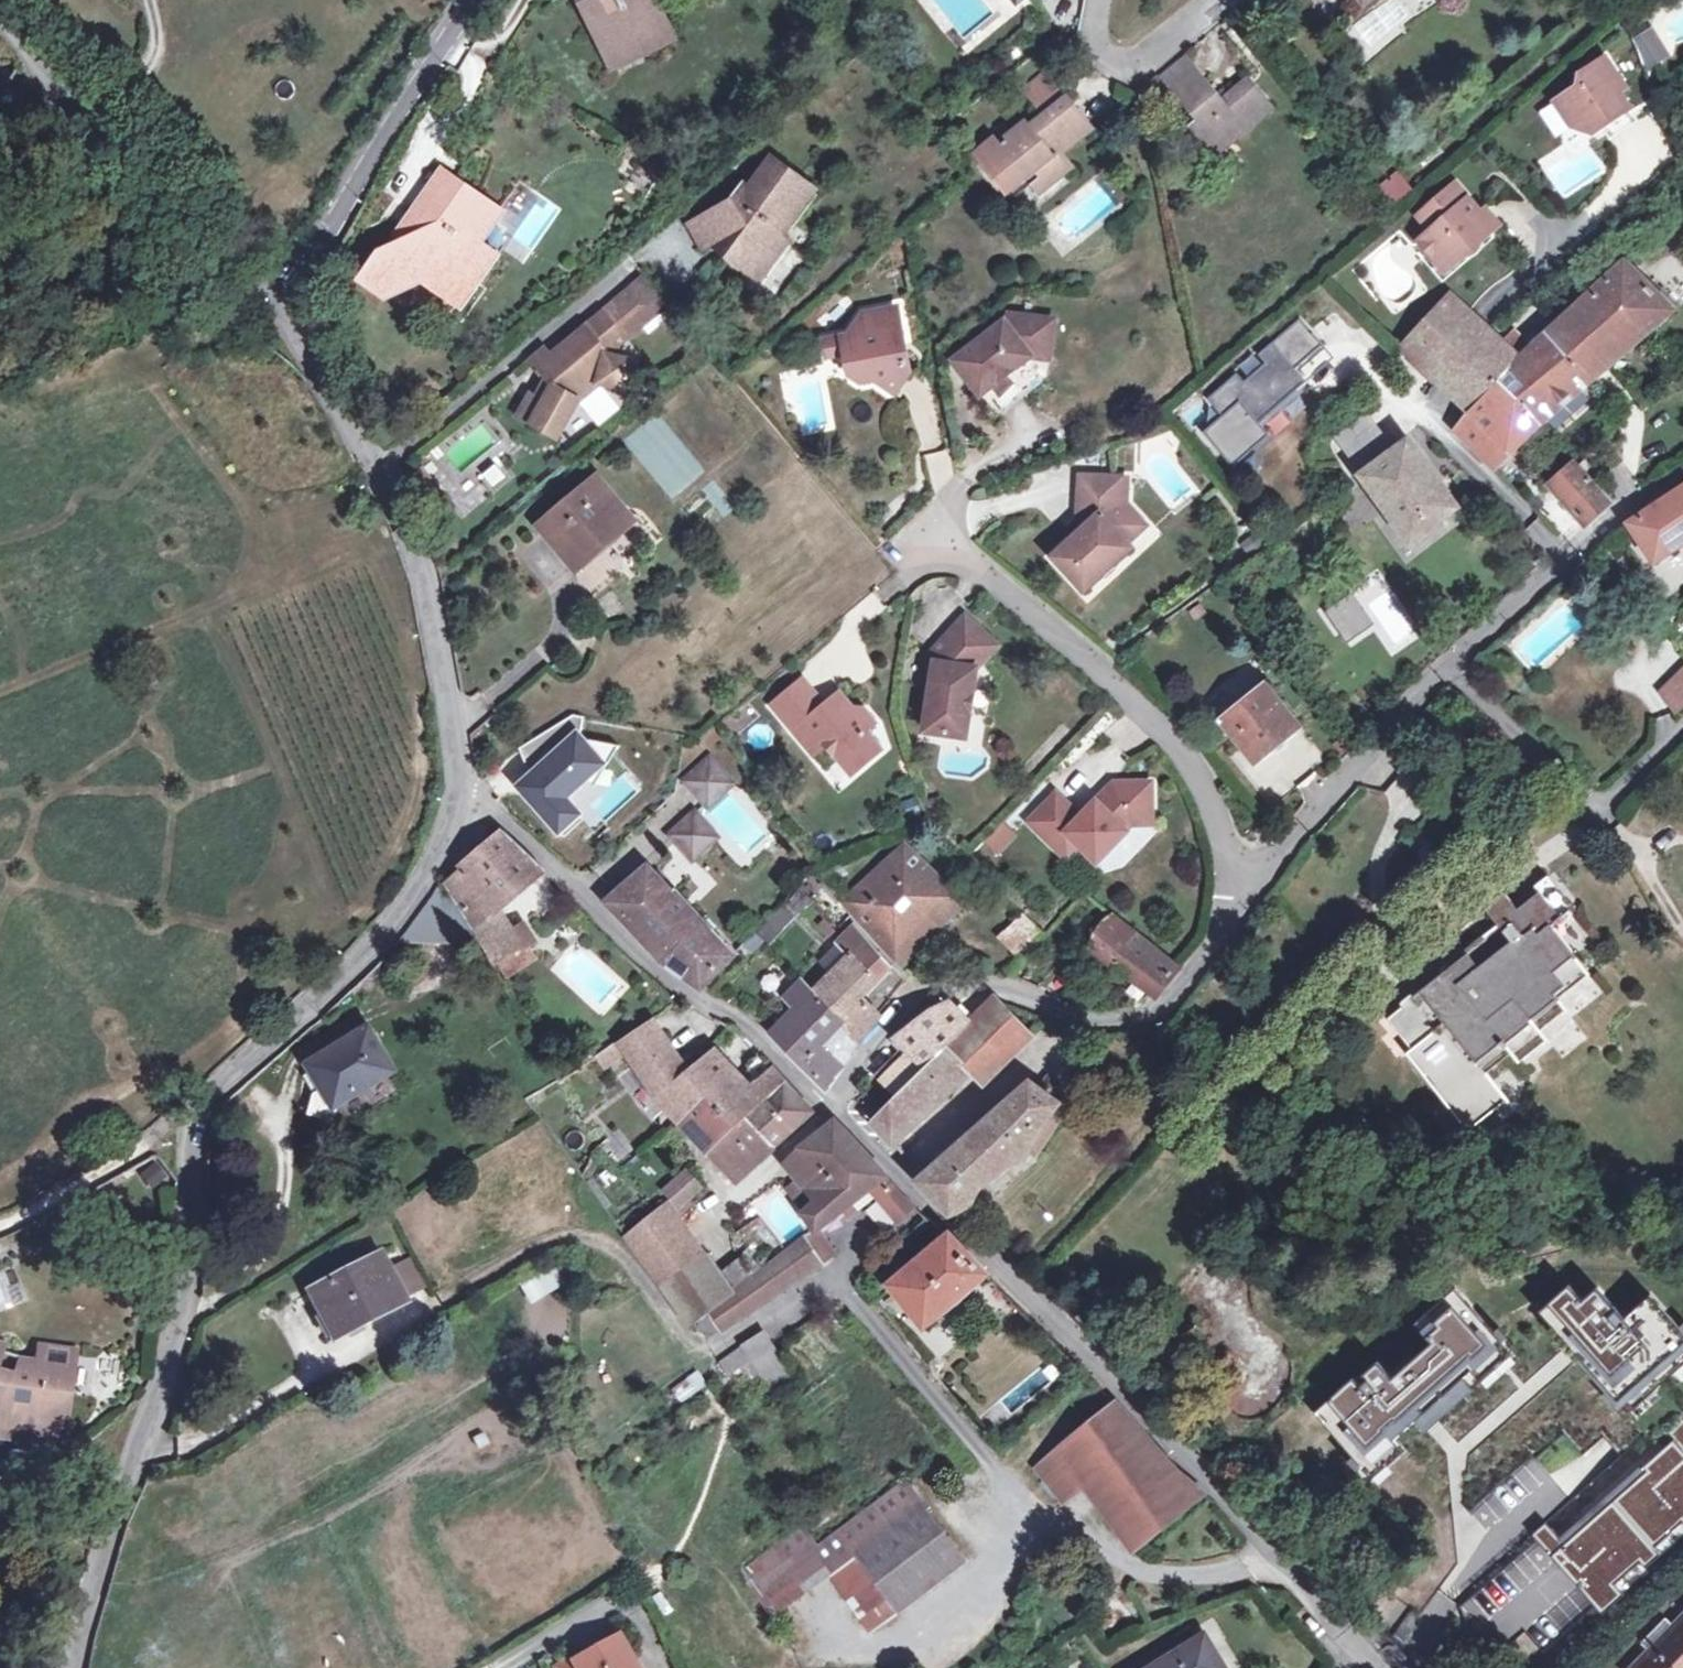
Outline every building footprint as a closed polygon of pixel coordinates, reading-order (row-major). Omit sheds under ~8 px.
[(592,23),(602,18),(597,9),(615,0),(581,0),(592,23)] [(597,9),(602,18),(592,23),(613,67),(645,51),(649,58),(672,47),(662,25),(658,26),(652,11),(659,8),(655,0),(615,0),(597,9)] [(1650,28),(1632,40),(1650,66),(1668,53),(1650,28)] [(1249,78),(1223,99),(1186,55),(1158,78),(1194,122),(1187,127),(1201,143),(1208,137),(1218,150),(1272,105),(1249,78)] [(1604,132),(1634,114),(1623,98),(1629,94),(1609,62),(1583,79),(1588,86),(1558,106),(1575,131),(1586,124),(1595,139),(1604,132)] [(1047,120),(1069,102),(1048,77),(1027,95),(1047,120)] [(1090,128),(1069,102),(1047,120),(1028,136),(1022,128),(998,147),(994,143),(979,156),(1008,193),(1035,171),(1047,185),(1071,166),(1059,152),(1090,128)] [(1642,127),(1634,114),(1604,132),(1613,146),(1642,127)] [(727,254),(754,274),(771,252),(778,257),(794,233),(787,227),(814,190),(773,160),(757,181),(762,185),(755,194),(747,187),(737,200),(692,225),(706,249),(733,233),(738,238),(727,254)] [(437,178),(413,216),(425,225),(412,245),(405,240),(385,250),(388,255),(384,257),(379,255),(368,271),(373,273),(367,283),(387,297),(396,282),(405,288),(414,275),(435,289),(439,282),(464,298),(474,283),(478,285),(497,258),(479,246),(501,212),(460,185),(456,191),(437,178)] [(1443,254),(1454,267),(1500,228),(1487,212),(1479,218),(1475,213),(1479,210),(1457,186),(1420,217),(1432,232),(1420,243),(1435,261),(1443,254)] [(425,225),(413,216),(399,235),(405,240),(412,245),(425,225)] [(771,252),(754,274),(761,278),(778,257),(771,252)] [(1560,324),(1602,367),(1667,309),(1622,266),(1560,324)] [(645,277),(603,313),(625,338),(667,303),(645,277)] [(439,282),(435,289),(459,306),(464,298),(439,282)] [(1520,361),(1503,346),(1488,332),(1450,298),(1402,348),(1470,411),(1501,379),(1520,361)] [(883,382),(909,360),(907,353),(901,353),(899,343),(903,343),(893,307),(859,314),(863,332),(845,336),(847,350),(853,372),(862,380),(880,376),(881,381),(883,382)] [(625,338),(603,313),(551,357),(544,350),(532,359),(548,378),(536,400),(530,397),(520,415),(558,437),(578,399),(598,384),(626,388),(631,361),(607,355),(625,338)] [(1010,313),(1003,320),(1010,329),(1027,316),(1010,313)] [(1010,329),(1003,320),(954,359),(979,393),(1028,356),(1047,358),(1053,320),(1027,316),(1010,329)] [(1217,413),(1202,428),(1235,469),(1272,438),(1263,424),(1311,386),(1298,369),(1326,348),(1298,316),(1257,352),(1265,365),(1246,379),(1237,368),(1207,394),(1217,413)] [(1520,361),(1562,403),(1602,367),(1560,324),(1531,351),(1520,361)] [(1520,361),(1531,351),(1516,333),(1503,346),(1520,361)] [(823,356),(847,350),(845,336),(820,342),(823,356)] [(901,353),(907,353),(903,343),(899,343),(901,353)] [(1028,356),(979,393),(995,414),(1045,377),(1047,358),(1028,356)] [(909,360),(883,382),(896,392),(912,371),(909,360)] [(1501,379),(1541,421),(1562,403),(1520,361),(1501,379)] [(912,371),(896,392),(902,395),(916,375),(912,371)] [(1539,423),(1541,421),(1501,379),(1470,411),(1456,431),(1494,469),(1539,423)] [(1458,511),(1408,442),(1361,478),(1410,545),(1458,511)] [(1586,526),(1614,501),(1577,460),(1574,462),(1549,485),(1586,526)] [(1113,492),(1113,475),(1082,474),(1082,491),(1113,492)] [(1113,492),(1082,491),(1081,513),(1082,516),(1090,525),(1076,537),(1054,556),(1085,590),(1132,548),(1128,543),(1123,537),(1144,518),(1130,503),(1130,475),(1113,475),(1113,492)] [(540,526),(559,549),(571,539),(587,559),(632,522),(596,480),(540,526)] [(1678,491),(1629,524),(1656,564),(1682,545),(1682,488),(1678,491)] [(1568,534),(1579,523),(1553,495),(1541,507),(1568,534)] [(1090,525),(1082,516),(1069,528),(1076,537),(1090,525)] [(1123,537),(1128,543),(1149,522),(1144,518),(1123,537)] [(571,539),(559,549),(576,569),(587,559),(571,539)] [(1347,645),(1374,627),(1352,592),(1324,609),(1347,645)] [(940,639),(938,655),(934,679),(926,730),(967,737),(978,666),(999,644),(968,614),(940,639)] [(934,679),(938,655),(929,654),(925,678),(934,679)] [(1667,682),(1682,703),(1682,668),(1667,682)] [(853,705),(826,702),(803,676),(771,703),(813,752),(825,742),(836,754),(853,774),(881,749),(866,729),(876,720),(864,706),(853,705)] [(1281,738),(1296,725),(1264,685),(1222,721),(1253,761),(1270,746),(1273,749),(1284,741),(1281,738)] [(826,702),(853,705),(841,690),(826,702)] [(530,773),(511,786),(558,840),(580,819),(569,796),(609,767),(619,745),(589,742),(582,731),(582,714),(572,714),(520,744),(530,773)] [(825,742),(813,752),(824,765),(836,754),(825,742)] [(698,767),(677,789),(699,810),(720,788),(698,767)] [(1114,785),(1081,819),(1056,794),(1029,821),(1068,859),(1081,846),(1099,863),(1129,832),(1126,830),(1131,825),(1153,825),(1151,784),(1114,785)] [(667,844),(690,866),(712,843),(688,821),(667,844)] [(983,842),(997,856),(1017,836),(1002,822),(983,842)] [(445,884),(474,930),(497,910),(538,875),(541,873),(500,837),(445,884)] [(842,906),(859,923),(894,961),(897,958),(956,898),(905,848),(846,902),(842,906)] [(652,949),(691,911),(675,892),(671,895),(647,868),(607,903),(652,949)] [(1571,908),(1547,873),(1386,1021),(1467,1130),(1508,1101),(1475,1064),(1505,1045),(1535,1019),(1586,975),(1556,922),(1571,908)] [(802,889),(811,899),(826,884),(817,874),(802,889)] [(397,944),(476,945),(439,884),(397,944)] [(786,905),(796,916),(812,901),(811,899),(802,889),(786,905)] [(796,916),(786,905),(761,930),(772,941),(796,916)] [(483,947),(510,929),(497,910),(474,930),(483,947)] [(732,956),(691,911),(652,949),(664,963),(702,988),(732,956)] [(999,935),(1019,954),(1042,931),(1022,911),(999,935)] [(1116,967),(1158,996),(1178,969),(1109,914),(1098,929),(1092,946),(1109,959),(1116,967)] [(510,929),(483,947),(505,981),(537,959),(529,949),(533,946),(520,927),(512,932),(510,929)] [(840,971),(861,994),(889,966),(853,928),(845,935),(830,950),(818,963),(833,978),(840,971)] [(744,950),(751,958),(765,944),(757,937),(744,950)] [(835,1024),(855,1043),(880,1014),(861,994),(840,971),(833,978),(819,993),(841,1016),(835,1024)] [(797,1010),(816,991),(803,978),(784,996),(797,1010)] [(816,991),(797,1010),(822,1039),(835,1024),(841,1016),(819,993),(816,991)] [(994,1000),(970,1024),(926,1068),(895,1098),(882,1110),(872,1121),(893,1144),(969,1074),(981,1086),(1011,1055),(1030,1035),(997,1001),(995,999),(994,1000)] [(926,1068),(970,1024),(967,1020),(949,1003),(936,1015),(931,1011),(898,1039),(926,1068)] [(651,1019),(666,1040),(682,1024),(669,1007),(651,1019)] [(822,1039),(797,1010),(773,1035),(801,1062),(822,1039)] [(658,1097),(688,1072),(666,1040),(651,1019),(619,1041),(630,1055),(658,1097)] [(835,1024),(822,1039),(843,1063),(855,1043),(835,1024)] [(334,1105),(391,1070),(368,1031),(311,1066),(334,1105)] [(822,1039),(801,1062),(826,1087),(843,1063),(822,1039)] [(926,1068),(898,1039),(891,1045),(897,1051),(904,1058),(900,1063),(893,1056),(873,1076),(895,1098),(926,1068)] [(630,1055),(619,1041),(595,1057),(605,1070),(630,1055)] [(715,1050),(688,1072),(711,1097),(741,1126),(747,1120),(765,1103),(784,1084),(786,1082),(774,1069),(752,1089),(715,1050)] [(904,1058),(897,1051),(893,1056),(900,1063),(904,1058)] [(688,1072),(658,1097),(680,1122),(711,1097),(688,1072)] [(1039,1088),(1052,1097),(1059,1087),(1048,1078),(1039,1088)] [(1026,1159),(1029,1152),(1043,1125),(1053,1113),(1060,1103),(1052,1097),(1039,1088),(1031,1081),(925,1176),(919,1181),(939,1203),(954,1214),(962,1210),(974,1203),(980,1190),(1008,1163),(1026,1159)] [(765,1103),(792,1131),(811,1113),(784,1084),(765,1103)] [(711,1097),(680,1122),(711,1156),(741,1126),(711,1097)] [(747,1120),(773,1148),(792,1131),(765,1103),(747,1120)] [(1043,1125),(1029,1152),(1037,1159),(1064,1121),(1053,1113),(1043,1125)] [(741,1126),(711,1156),(725,1170),(735,1182),(773,1148),(747,1120),(741,1126)] [(805,1214),(815,1227),(816,1230),(868,1190),(884,1176),(835,1125),(828,1131),(807,1147),(789,1163),(786,1165),(818,1201),(805,1214)] [(616,1134),(599,1148),(620,1173),(638,1159),(616,1134)] [(159,1161),(141,1171),(150,1188),(168,1179),(159,1161)] [(659,1192),(662,1196),(676,1210),(701,1189),(685,1171),(659,1192)] [(884,1176),(868,1190),(898,1225),(916,1208),(884,1176)] [(798,1212),(810,1202),(794,1182),(781,1193),(798,1212)] [(658,1286),(701,1254),(665,1205),(625,1239),(658,1286)] [(816,1230),(815,1227),(799,1239),(819,1267),(836,1257),(816,1230)] [(771,1232),(717,1277),(730,1293),(784,1250),(771,1232)] [(892,1286),(926,1326),(986,1276),(950,1236),(892,1286)] [(730,1293),(708,1309),(724,1331),(819,1267),(799,1239),(784,1250),(730,1293)] [(675,1309),(717,1277),(701,1254),(658,1286),(675,1309)] [(342,1334),(402,1305),(378,1260),(313,1294),(321,1309),(327,1306),(342,1334)] [(515,1282),(527,1305),(565,1286),(553,1263),(515,1282)] [(708,1309),(730,1293),(717,1277),(675,1309),(688,1327),(693,1322),(708,1309)] [(1542,1305),(1617,1398),(1682,1347),(1682,1346),(1649,1300),(1627,1319),(1601,1289),(1580,1303),(1567,1286),(1542,1305)] [(1499,1357),(1453,1312),(1443,1307),(1434,1318),(1439,1326),(1424,1334),(1435,1344),(1391,1381),(1374,1362),(1314,1413),(1373,1479),(1403,1452),(1395,1439),(1415,1419),(1423,1431),(1479,1383),(1499,1357)] [(332,1346),(344,1367),(390,1341),(377,1319),(332,1346)] [(744,1345),(746,1347),(722,1363),(726,1370),(731,1375),(742,1367),(747,1374),(754,1370),(767,1388),(792,1371),(766,1330),(744,1345)] [(5,1425),(4,1434),(52,1443),(53,1433),(58,1433),(73,1351),(48,1345),(44,1364),(19,1359),(15,1376),(0,1373),(0,1399),(5,1400),(2,1424),(5,1425)] [(678,1404),(705,1387),(696,1372),(669,1389),(678,1404)] [(1074,1468),(1132,1420),(1117,1403),(1060,1450),(1074,1468)] [(1180,1474),(1132,1420),(1074,1468),(1089,1489),(1119,1531),(1135,1551),(1203,1495),(1180,1474)] [(1672,1431),(1670,1443),(1565,1539),(1548,1523),(1529,1535),(1603,1613),(1682,1537),(1682,1421),(1672,1431)] [(1089,1489),(1074,1468),(1060,1450),(1035,1472),(1063,1510),(1089,1489)] [(855,1554),(923,1504),(906,1481),(839,1532),(855,1554)] [(923,1504),(855,1554),(901,1613),(967,1562),(923,1504)] [(901,1613),(855,1554),(827,1574),(871,1635),(901,1613)] [(1632,1667),(1682,1667),(1682,1617),(1632,1667)] [(1131,1667),(1227,1667),(1206,1635),(1173,1657),(1166,1646),(1131,1667)] [(619,1644),(576,1667),(632,1667),(619,1644)]
